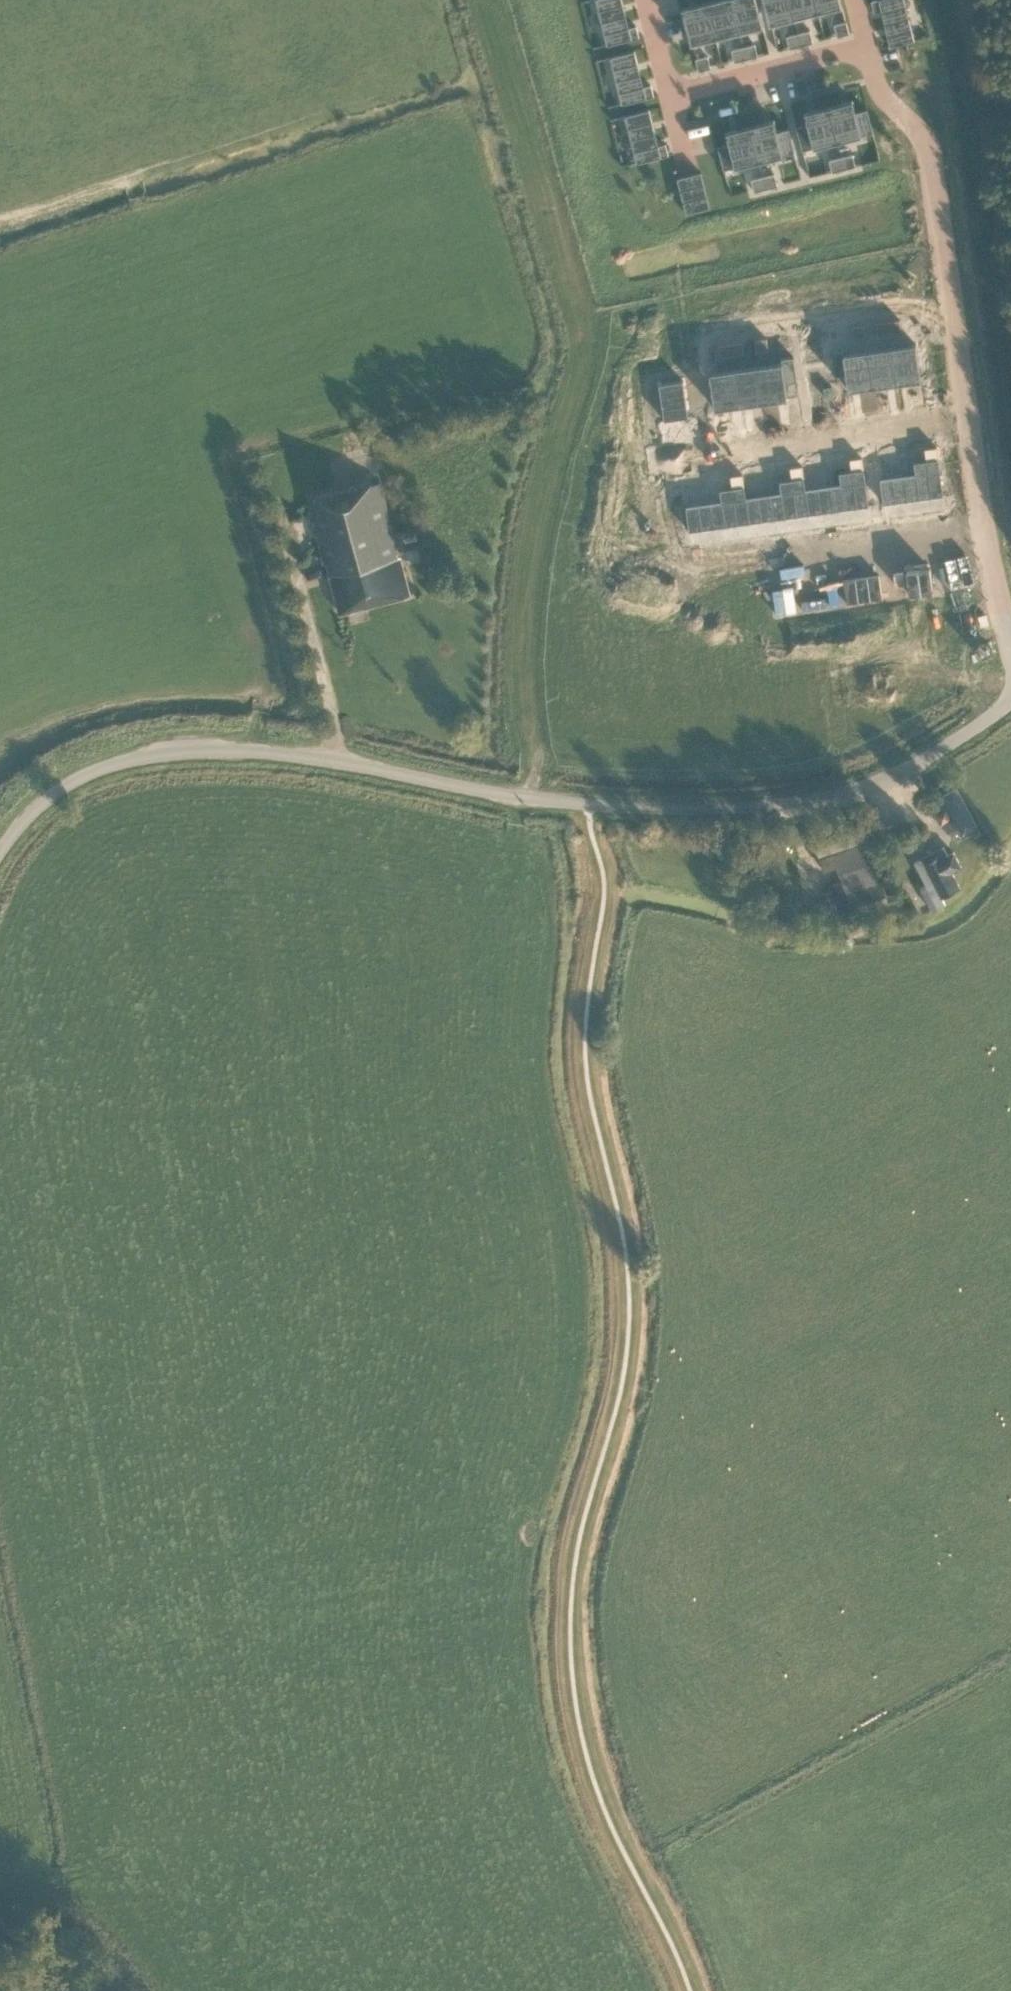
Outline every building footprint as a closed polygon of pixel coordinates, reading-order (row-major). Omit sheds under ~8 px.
[(608,44),(632,39),(628,21),(625,10),(624,4),(623,0),(597,0),(608,44)] [(707,1),(716,37),(740,31),(732,0),(711,0),(707,1)] [(740,31),(763,25),(757,0),(732,0),(740,31)] [(771,23),(795,17),(791,0),(765,0),(771,23)] [(795,17),(819,11),(816,0),(791,0),(795,17)] [(819,11),(842,5),(841,0),(816,0),(819,11)] [(872,0),(872,2),(874,12),(882,10),(879,0),(873,0),(872,0)] [(883,16),(886,27),(887,33),(890,44),(891,46),(915,40),(905,0),(879,0),(883,16)] [(685,7),(683,7),(692,43),(716,37),(707,1),(693,4),(687,6),(685,7)] [(846,21),(834,24),(837,36),(849,33),(849,32),(846,21)] [(636,25),(629,27),(632,39),(639,37),(639,35),(636,25)] [(810,30),(798,33),(801,45),(813,42),(810,30)] [(798,33),(787,35),(790,47),(801,45),(798,33)] [(755,43),(743,46),(746,58),(758,55),(755,43)] [(743,46),(732,49),(735,61),(746,58),(743,46)] [(635,50),(611,56),(623,103),(647,97),(642,80),(640,69),(638,63),(635,50)] [(696,58),(699,70),(711,67),(708,55),(696,58)] [(651,84),(644,86),(647,97),(654,96),(654,94),(651,84)] [(843,102),(829,105),(838,141),(873,132),(867,108),(856,111),(853,99),(849,100),(843,102)] [(798,125),(797,126),(802,150),(838,141),(829,105),(815,109),(809,110),(805,111),(808,123),(798,125)] [(650,109),(626,115),(638,162),(662,156),(659,145),(657,139),(655,128),(653,122),(650,109)] [(764,121),(751,125),(759,160),(795,151),(789,127),(787,128),(777,130),(774,119),(770,120),(764,121)] [(720,144),(718,145),(724,169),(759,160),(751,125),(737,128),(731,129),(727,130),(730,142),(720,144)] [(666,143),(659,145),(662,156),(669,154),(668,153),(666,143)] [(853,153),(841,156),(844,168),(856,166),(853,153)] [(841,156),(829,159),(832,171),(844,168),(841,156)] [(680,177),(678,177),(686,213),(710,207),(701,171),(699,172),(680,177)] [(775,173),(763,176),(766,188),(778,185),(775,173)] [(763,176),(751,179),(754,191),(766,188),(763,176)] [(882,325),(871,327),(872,338),(883,337),(882,325)] [(860,329),(861,340),(872,338),(871,327),(860,329)] [(837,343),(848,342),(846,331),(835,332),(837,343)] [(742,346),(743,357),(754,356),(753,345),(742,346)] [(717,349),(719,360),(730,359),(728,348),(717,349)] [(706,351),(707,362),(719,360),(717,349),(706,351)] [(880,389),(904,385),(899,350),(875,353),(880,389)] [(855,392),(880,389),(875,353),(850,357),(855,392)] [(830,396),(855,392),(850,357),(825,360),(825,356),(813,358),(817,386),(829,384),(830,396)] [(769,364),(770,368),(745,372),(751,407),(775,404),(773,392),(785,390),(781,362),(769,364)] [(726,411),(751,407),(745,372),(721,375),(726,411)] [(701,414),(726,411),(721,375),(696,379),(701,414)] [(684,380),(659,384),(664,420),(689,416),(684,380)] [(920,457),(919,445),(907,446),(909,458),(920,457)] [(845,468),(844,456),(832,458),(834,470),(845,468)] [(864,502),(926,493),(920,457),(895,460),(897,472),(861,477),(864,502)] [(786,477),(784,465),(772,466),(774,478),(786,477)] [(850,504),(845,468),(834,470),(822,472),(824,484),(787,489),(791,512),(850,504)] [(726,485),(724,473),(712,475),(714,486),(726,485)] [(762,480),(764,492),(728,497),(731,520),(791,512),(787,489),(786,477),(774,478),(762,480)] [(363,604),(410,594),(381,481),(309,496),(323,559),(328,558),(339,609),(350,607),(352,609),(362,606),(363,604)] [(671,528),(731,520),(728,497),(726,485),(714,486),(702,488),(704,500),(668,505),(671,528)] [(935,812),(941,824),(952,818),(962,837),(977,829),(956,789),(941,797),(946,806),(935,812)] [(870,838),(860,811),(813,827),(828,869),(836,866),(841,880),(828,885),(840,918),(853,914),(856,922),(881,913),(883,916),(904,909),(898,894),(884,899),(868,855),(880,851),(875,837),(870,838)] [(954,852),(948,855),(944,847),(917,862),(929,884),(922,888),(933,909),(944,902),(941,897),(961,887),(952,870),(961,866),(954,852)]
